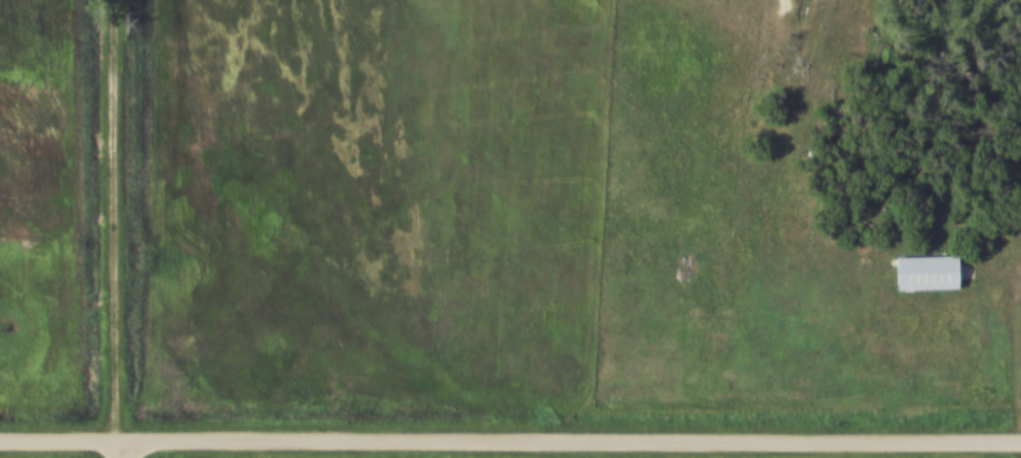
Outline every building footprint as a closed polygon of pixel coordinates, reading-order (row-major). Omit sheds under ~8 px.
[(893,258),(893,292),(958,291),(958,257),(893,258)]
